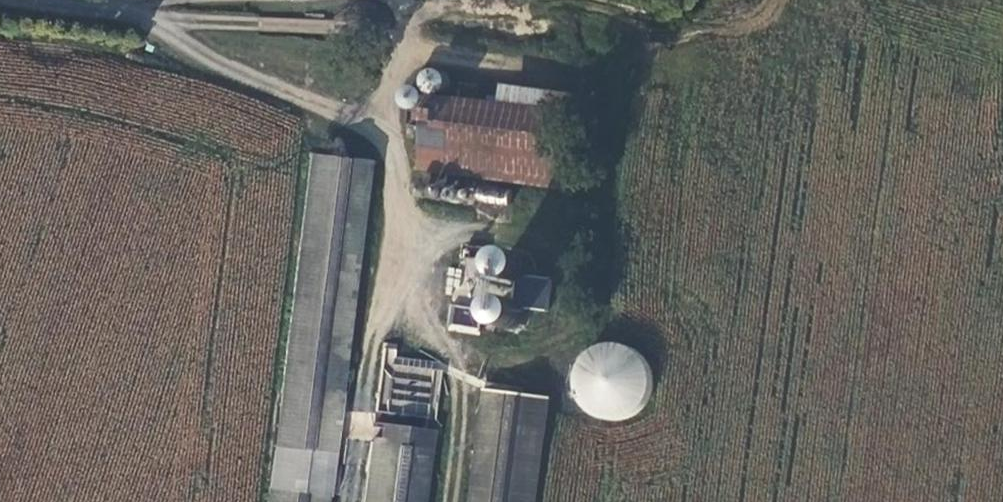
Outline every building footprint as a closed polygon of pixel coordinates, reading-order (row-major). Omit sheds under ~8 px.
[(447,82),(443,81),(438,82),(435,85),(433,89),(432,93),(433,97),(436,100),(439,103),(444,103),(448,102),(451,100),(453,96),(454,92),(453,87),(450,84),(447,82)] [(423,97),(418,97),(414,98),(411,100),(409,104),(408,108),(409,112),(412,116),(415,118),(420,118),(424,117),(427,115),(430,111),(430,107),(429,103),(426,99),(423,97)] [(509,98),(506,116),(434,105),(423,180),(566,201),(580,109),(509,98)] [(374,171),(317,162),(264,501),(322,501),(374,171)] [(446,330),(477,334),(479,321),(498,324),(504,281),(498,280),(503,247),(475,243),(467,306),(450,303),(446,330)] [(527,265),(521,265),(515,266),(510,269),(507,274),(506,280),(507,286),(510,291),(514,295),(520,296),(526,296),(531,294),(535,290),(537,284),(538,278),(536,273),(532,268),(527,265)] [(523,311),(517,310),(510,311),(505,315),(502,320),(501,327),(503,333),(507,338),(512,341),(518,342),(524,340),(529,336),(533,331),(533,325),(532,319),(528,314),(523,311)] [(397,343),(382,342),(375,418),(435,424),(441,360),(396,356),(397,343)] [(645,351),(578,345),(572,413),(639,419),(645,351)] [(551,417),(489,404),(472,501),(536,501),(551,417)] [(359,501),(419,501),(426,462),(367,453),(359,501)]
